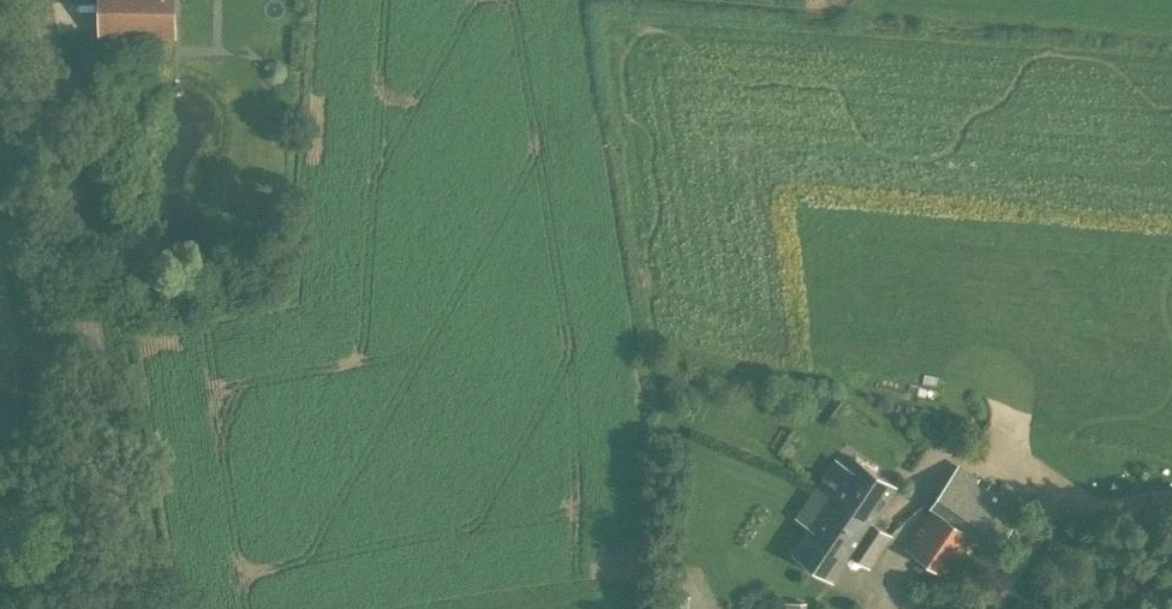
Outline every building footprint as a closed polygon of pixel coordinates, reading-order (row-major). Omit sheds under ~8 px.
[(177,38),(176,0),(101,0),(100,36),(177,38)] [(875,522),(899,487),(856,458),(844,476),(832,468),(818,489),(830,497),(832,494),(873,521),(873,520),(875,522)] [(949,578),(978,537),(979,538),(1007,495),(990,484),(977,503),(947,482),(930,507),(932,508),(906,549),(949,578)] [(875,522),(873,520),(873,521),(832,494),(830,497),(792,554),(834,581),(852,555),(870,567),(892,534),(875,522)] [(670,596),(670,608),(691,608),(691,596),(670,596)] [(809,600),(786,599),(786,608),(809,608),(809,600)]
